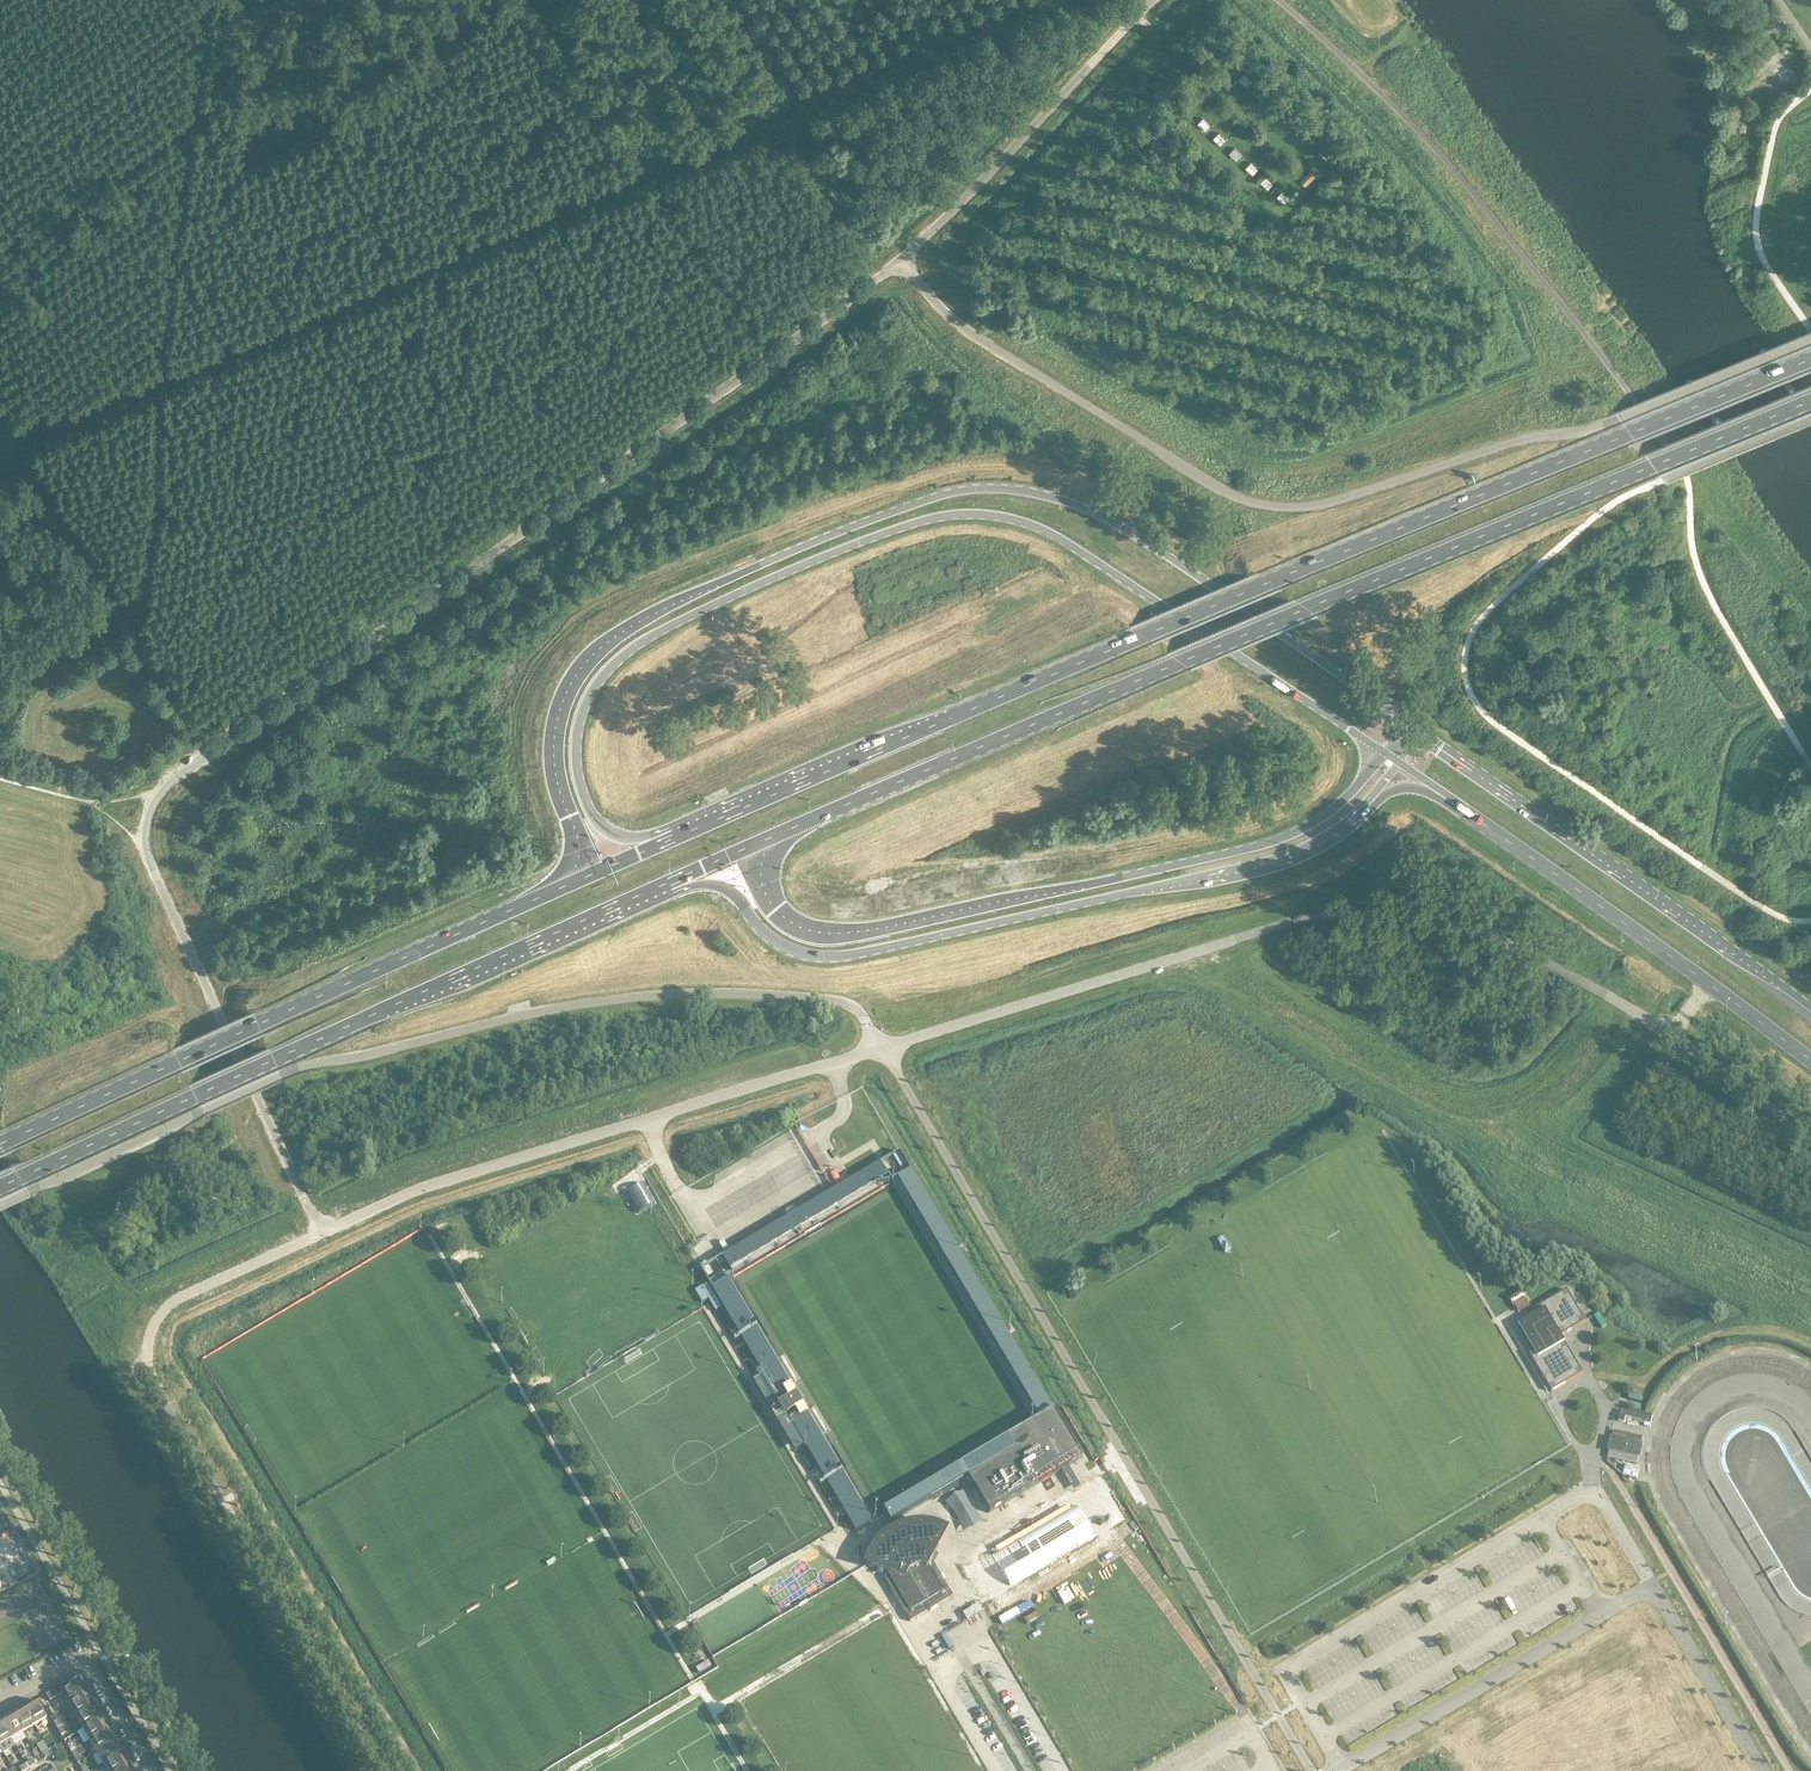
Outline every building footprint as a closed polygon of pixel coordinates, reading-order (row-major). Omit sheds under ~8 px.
[(899,1151),(879,1163),(887,1176),(891,1183),(911,1171),(899,1151)] [(723,1256),(731,1269),(887,1176),(879,1163),(723,1256)] [(911,1171),(891,1183),(1035,1423),(1041,1419),(1038,1415),(1044,1411),(1041,1405),(1047,1401),(911,1171)] [(642,1183),(626,1192),(638,1213),(655,1204),(642,1183)] [(722,1257),(715,1261),(719,1268),(726,1264),(722,1257)] [(708,1266),(703,1269),(709,1279),(714,1276),(708,1266)] [(708,1282),(712,1289),(725,1281),(720,1274),(708,1282)] [(729,1279),(712,1288),(855,1529),(871,1520),(729,1279)] [(1567,1290),(1535,1308),(1539,1314),(1520,1325),(1535,1350),(1529,1354),(1551,1392),(1583,1373),(1564,1342),(1570,1339),(1567,1332),(1586,1321),(1567,1290)] [(993,1448),(884,1512),(890,1523),(968,1477),(989,1513),(1041,1482),(1051,1476),(1082,1458),(1054,1411),(1053,1412),(1041,1419),(1035,1423),(997,1445),(993,1448)] [(1610,1450),(1608,1457),(1636,1464),(1638,1457),(1637,1457),(1640,1444),(1641,1444),(1643,1437),(1615,1431),(1613,1438),(1614,1438),(1611,1451),(1610,1450)] [(1079,1498),(1078,1498),(992,1549),(994,1548),(1012,1578),(1010,1579),(1010,1580),(1097,1529),(1096,1528),(1094,1530),(1077,1500),(1079,1498)] [(891,1536),(888,1538),(886,1539),(884,1541),(881,1543),(879,1546),(877,1549),(876,1551),(874,1553),(873,1554),(872,1558),(870,1560),(869,1563),(868,1566),(866,1566),(865,1567),(869,1567),(871,1568),(870,1571),(881,1574),(882,1571),(885,1572),(886,1572),(887,1574),(883,1577),(910,1622),(927,1611),(925,1609),(928,1607),(930,1610),(953,1596),(931,1560),(947,1532),(947,1530),(944,1528),(941,1527),(938,1526),(936,1525),(934,1525),(930,1524),(926,1523),(921,1523),(917,1523),(912,1524),(907,1524),(905,1525),(902,1526),(900,1527),(897,1528),(895,1529),(892,1530),(894,1534),(891,1536)] [(70,1689),(66,1683),(54,1690),(58,1696),(62,1694),(69,1706),(87,1695),(80,1683),(70,1689)] [(94,1707),(87,1695),(69,1706),(76,1717),(94,1707)] [(47,1718),(36,1700),(24,1708),(35,1725),(47,1718)] [(101,1718),(94,1707),(76,1717),(83,1729),(101,1718)] [(35,1725),(24,1708),(12,1714),(23,1732),(35,1725)] [(23,1732),(12,1714),(1,1721),(11,1739),(23,1732)] [(108,1730),(101,1718),(83,1729),(90,1741),(108,1730)] [(57,1719),(53,1722),(57,1729),(61,1726),(57,1719)] [(1,1721),(0,1722),(0,1746),(11,1739),(1,1721)] [(65,1733),(61,1726),(57,1729),(61,1735),(65,1733)] [(115,1742),(108,1730),(90,1741),(97,1752),(115,1742)] [(44,1742),(37,1745),(42,1752),(48,1748),(44,1742)] [(122,1753),(115,1742),(97,1752),(104,1764),(122,1753)] [(71,1743),(67,1745),(71,1752),(75,1749),(71,1743)] [(56,1746),(49,1750),(52,1754),(58,1751),(56,1746)] [(79,1756),(75,1749),(71,1752),(75,1759),(79,1756)] [(52,1754),(49,1750),(42,1754),(45,1758),(52,1754)] [(122,1753),(104,1764),(108,1770),(119,1770),(129,1765),(122,1753)] [(32,1760),(26,1764),(28,1768),(35,1764),(32,1760)]
